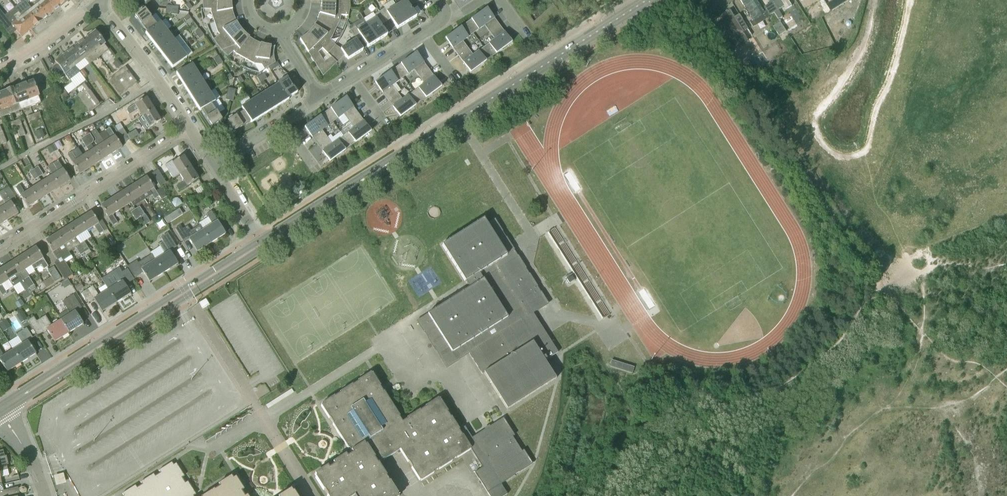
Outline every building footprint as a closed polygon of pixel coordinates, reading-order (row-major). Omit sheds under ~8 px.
[(28,5),(27,3),(29,2),(28,0),(18,0),(21,3),(15,8),(18,12),(18,13),(31,29),(41,22),(31,9),(28,5)] [(41,1),(40,0),(37,0),(33,3),(36,6),(31,9),(41,22),(51,14),(41,1)] [(61,7),(56,0),(43,0),(41,1),(51,14),(61,7)] [(234,16),(233,13),(233,11),(232,8),(232,7),(232,4),(232,2),(232,0),(203,0),(203,4),(203,7),(203,9),(211,10),(211,12),(214,22),(234,16)] [(407,23),(417,17),(410,7),(416,3),(414,0),(406,0),(396,6),(407,23)] [(738,1),(754,28),(770,19),(759,0),(740,0),(738,1)] [(794,5),(791,0),(772,0),(780,13),(794,5)] [(833,9),(828,1),(829,0),(822,0),(806,9),(813,21),(833,9)] [(831,3),(835,9),(841,6),(837,0),(835,0),(831,3)] [(779,12),(773,3),(768,5),(774,15),(775,14),(779,12)] [(348,16),(349,14),(349,12),(349,10),(350,7),(350,5),(321,4),(321,5),(321,7),(320,10),(320,11),(319,14),(319,15),(318,17),(317,20),(336,28),(341,18),(341,15),(348,16)] [(767,12),(770,17),(774,15),(768,5),(764,8),(767,12)] [(407,23),(396,6),(387,12),(385,8),(379,12),(386,22),(391,19),(397,29),(407,23)] [(7,10),(3,13),(0,9),(0,23),(4,28),(10,24),(11,23),(22,37),(31,29),(18,13),(18,12),(15,8),(9,12),(7,10)] [(147,32),(157,25),(145,9),(135,17),(147,32)] [(490,32),(499,25),(490,12),(489,13),(486,9),(466,23),(474,34),(485,26),(490,32)] [(381,25),(386,22),(379,12),(375,15),(373,12),(364,18),(363,19),(378,41),(387,35),(381,25)] [(735,51),(747,43),(730,13),(717,21),(735,51)] [(220,49),(241,31),(242,30),(240,28),(240,27),(238,24),(236,20),(235,17),(234,16),(214,22),(218,33),(220,35),(214,40),(215,42),(217,44),(218,46),(220,49)] [(363,19),(364,18),(363,18),(349,27),(351,30),(350,30),(356,40),(362,37),(368,47),(378,41),(363,19)] [(743,19),(738,22),(744,32),(745,32),(749,29),(743,19)] [(328,54),(336,46),(335,45),(330,40),(332,38),(336,28),(317,20),(317,21),(316,23),(314,25),(313,27),(312,28),(311,31),(309,33),(308,33),(322,48),(328,54)] [(152,42),(167,31),(160,22),(157,25),(147,32),(145,34),(152,42)] [(468,48),(463,41),(474,34),(466,23),(446,38),(449,42),(449,43),(458,56),(468,48)] [(483,47),(491,58),(511,43),(508,39),(509,38),(499,25),(490,32),(495,39),(483,47)] [(245,59),(255,41),(254,40),(252,39),(250,37),(248,36),(246,34),(245,33),(244,32),(242,30),(241,31),(220,49),(222,51),(224,53),(226,55),(228,57),(234,52),(236,54),(245,59)] [(85,39),(99,57),(108,50),(104,44),(105,44),(95,31),(85,39)] [(159,51),(174,40),(167,31),(152,42),(159,51)] [(323,76),(337,63),(331,57),(324,62),(318,53),(322,48),(308,33),(306,35),(304,37),(302,39),(300,40),(323,76)] [(89,64),(99,57),(85,39),(75,46),(85,59),(89,64)] [(165,60),(180,48),(174,40),(159,51),(165,60)] [(363,51),(356,40),(341,49),(336,46),(328,54),(331,57),(337,63),(345,55),(348,60),(363,51)] [(274,47),(271,47),(271,46),(269,46),(266,45),(264,45),(262,44),(259,43),(256,41),(255,41),(245,59),(254,64),(262,65),(264,70),(275,63),(275,61),(274,59),(274,57),(274,55),(274,53),(274,51),(274,50),(274,48),(275,47),(275,46),(274,46),(274,47)] [(75,67),(85,59),(75,46),(65,54),(75,67)] [(471,72),(491,58),(483,47),(473,55),(468,48),(458,56),(467,68),(468,68),(471,72)] [(180,48),(165,60),(172,69),(187,57),(180,48)] [(419,77),(429,70),(420,57),(419,57),(415,53),(396,68),(403,78),(414,70),(419,77)] [(80,73),(75,67),(65,54),(55,62),(58,65),(64,74),(65,75),(70,80),(80,73)] [(122,65),(118,59),(113,63),(117,69),(122,65)] [(345,69),(349,67),(345,59),(341,62),(345,69)] [(182,84),(198,74),(192,64),(176,74),(182,84)] [(113,76),(125,92),(137,83),(125,67),(113,76)] [(397,93),(392,86),(403,78),(396,68),(376,82),(379,87),(378,87),(388,100),(397,93)] [(413,91),(421,102),(441,87),(437,83),(438,82),(429,70),(419,77),(424,84),(413,91)] [(188,93),(204,83),(198,74),(182,84),(188,93)] [(120,96),(125,92),(113,76),(108,80),(120,96)] [(290,78),(288,77),(288,78),(287,77),(277,83),(278,84),(279,84),(288,99),(297,93),(297,92),(298,92),(298,91),(297,90),(297,89),(297,88),(296,86),(295,84),(295,83),(294,82),(293,80),(292,80),(291,79),(290,78)] [(23,85),(31,106),(40,103),(38,98),(39,97),(33,82),(23,85)] [(194,102),(210,92),(204,83),(188,93),(194,102)] [(289,100),(288,99),(279,84),(278,84),(269,90),(279,106),(289,100)] [(21,110),(31,106),(23,85),(13,89),(21,110)] [(11,114),(21,110),(13,89),(3,93),(11,114)] [(270,112),(279,106),(269,90),(260,96),(270,112)] [(401,116),(421,102),(413,91),(402,99),(397,93),(388,100),(397,113),(398,112),(401,116)] [(201,110),(212,104),(215,101),(210,92),(194,102),(200,111),(201,110)] [(11,114),(3,93),(0,94),(0,115),(1,118),(11,114)] [(261,117),(270,112),(260,96),(251,101),(261,117)] [(142,116),(154,109),(147,98),(127,110),(130,114),(138,110),(142,116)] [(349,121),(359,114),(349,101),(348,102),(345,98),(325,112),(333,122),(344,114),(349,121)] [(252,123),(261,117),(251,101),(242,107),(244,111),(251,121),(251,122),(252,123)] [(212,104),(201,110),(212,127),(222,120),(212,104)] [(154,109),(142,116),(142,117),(138,120),(145,131),(161,121),(154,109)] [(234,132),(251,122),(251,121),(244,111),(234,118),(230,120),(227,122),(234,132)] [(327,137),(322,131),(333,122),(325,112),(306,127),(309,131),(308,132),(317,145),(327,137)] [(343,136),(351,147),(370,132),(367,128),(368,127),(359,114),(349,121),(354,128),(343,136)] [(14,121),(16,126),(20,137),(26,135),(20,119),(14,121)] [(104,142),(112,154),(122,147),(110,128),(105,131),(110,138),(105,142),(104,142)] [(130,139),(127,134),(123,128),(118,132),(125,143),(130,139)] [(45,137),(42,129),(35,132),(38,139),(45,137)] [(104,142),(105,142),(96,129),(92,132),(96,139),(95,142),(98,146),(94,149),(93,149),(101,161),(112,154),(104,142)] [(127,134),(130,139),(131,140),(139,135),(135,129),(127,134)] [(90,133),(86,136),(91,144),(93,143),(94,139),(90,133)] [(93,149),(94,149),(91,144),(86,136),(81,139),(89,152),(83,156),(90,168),(101,161),(93,149)] [(351,147),(343,136),(332,144),(327,137),(317,145),(327,157),(328,157),(331,161),(351,147)] [(47,149),(50,154),(57,150),(54,144),(47,149)] [(90,168),(83,156),(77,159),(72,152),(67,155),(80,174),(90,168)] [(177,176),(180,174),(191,167),(184,156),(173,163),(172,161),(165,165),(173,178),(177,176)] [(52,175),(60,187),(70,180),(58,161),(48,167),(53,175),(52,175)] [(34,169),(39,177),(43,174),(38,166),(34,169)] [(191,167),(180,174),(184,182),(176,186),(179,191),(198,179),(191,167)] [(35,180),(39,177),(34,169),(29,172),(35,180)] [(166,182),(162,176),(158,170),(152,174),(160,186),(166,182)] [(49,194),(60,187),(52,175),(42,182),(49,194)] [(135,184),(143,196),(150,191),(153,195),(152,195),(155,199),(159,196),(162,200),(167,197),(161,188),(156,191),(147,177),(135,184)] [(38,201),(31,189),(25,192),(18,181),(8,187),(16,199),(21,196),(28,207),(38,201)] [(38,201),(49,194),(42,182),(31,189),(38,201)] [(131,203),(143,196),(135,184),(124,191),(131,203)] [(205,190),(202,185),(196,190),(199,195),(205,190)] [(16,199),(8,187),(0,193),(0,195),(4,201),(0,204),(0,208),(8,220),(18,213),(11,202),(16,199)] [(120,210),(131,203),(124,191),(112,199),(120,210)] [(182,203),(180,199),(177,198),(175,198),(170,201),(175,208),(182,203)] [(113,215),(120,210),(112,199),(101,206),(113,225),(118,223),(113,215)] [(140,217),(146,225),(150,222),(140,206),(135,209),(140,217)] [(136,220),(140,217),(135,209),(131,212),(136,220)] [(203,230),(211,243),(225,234),(211,211),(206,214),(213,224),(203,230)] [(80,219),(87,231),(92,228),(93,230),(92,231),(95,237),(104,232),(91,212),(80,219)] [(170,215),(164,218),(168,224),(173,220),(170,215)] [(76,238),(87,231),(80,219),(68,227),(76,238)] [(417,321),(447,368),(470,354),(483,375),(485,374),(508,410),(556,379),(545,361),(559,353),(534,314),(549,305),(496,220),(487,225),(484,219),(442,245),(469,288),(417,321)] [(211,243),(203,230),(194,236),(188,226),(183,229),(180,225),(175,229),(183,243),(189,239),(197,252),(211,243)] [(76,238),(68,227),(57,234),(68,252),(69,251),(76,247),(81,255),(85,252),(80,244),(80,245),(76,238)] [(555,228),(547,233),(602,320),(610,315),(555,228)] [(159,244),(166,254),(156,261),(164,273),(178,264),(170,251),(177,247),(168,233),(161,237),(164,241),(159,244)] [(71,256),(69,251),(68,252),(57,234),(45,241),(58,261),(54,263),(65,280),(73,275),(64,260),(71,256)] [(80,244),(85,252),(88,257),(92,254),(84,242),(80,244)] [(32,266),(34,270),(42,265),(44,269),(48,266),(36,247),(25,254),(32,266)] [(26,269),(32,266),(25,254),(13,262),(30,288),(32,291),(36,288),(27,273),(25,270),(26,269)] [(149,282),(164,273),(156,261),(152,254),(138,263),(136,261),(128,267),(135,278),(143,273),(149,282)] [(25,291),(30,288),(13,262),(2,269),(9,281),(13,287),(20,283),(25,291)] [(61,278),(54,267),(48,270),(55,282),(61,278)] [(108,290),(116,303),(131,294),(123,281),(129,278),(122,267),(112,274),(118,284),(108,290)] [(9,281),(2,269),(0,270),(0,292),(2,296),(7,293),(2,285),(9,281)] [(571,274),(564,278),(568,285),(575,281),(571,274)] [(61,283),(64,289),(71,284),(67,279),(61,283)] [(116,303),(108,290),(99,295),(93,286),(82,293),(88,303),(94,300),(102,312),(116,303)] [(61,320),(69,333),(83,324),(76,312),(81,308),(73,295),(63,301),(68,310),(58,316),(61,320)] [(20,299),(15,303),(18,308),(23,304),(20,299)] [(20,310),(15,313),(18,319),(23,315),(20,310)] [(61,320),(52,325),(46,316),(37,321),(34,317),(28,320),(38,336),(47,330),(55,342),(69,333),(61,320)] [(6,319),(0,323),(0,327),(3,332),(11,327),(6,319)] [(13,350),(22,363),(36,354),(28,341),(33,337),(27,328),(17,334),(18,334),(17,335),(23,344),(13,350)] [(13,350),(4,356),(0,350),(0,361),(7,372),(22,363),(13,350)] [(524,450),(522,452),(513,437),(514,436),(504,418),(491,426),(490,425),(484,428),(485,430),(472,438),(466,427),(460,430),(452,417),(450,418),(447,412),(448,411),(440,398),(426,406),(427,408),(421,411),(420,409),(406,417),(407,419),(403,422),(399,417),(400,416),(385,391),(383,392),(380,387),(381,386),(373,372),(359,380),(360,382),(353,386),(353,384),(340,392),(341,394),(335,397),(335,396),(321,404),(329,419),(331,418),(334,423),(333,424),(348,450),(350,449),(352,451),(351,451),(353,454),(347,457),(346,455),(333,462),(335,466),(329,469),(328,466),(315,474),(317,477),(316,478),(323,490),(325,489),(328,495),(327,495),(398,495),(397,495),(399,495),(391,481),(389,482),(386,477),(387,476),(379,463),(401,450),(408,463),(410,462),(413,468),(412,468),(420,482),(434,474),(433,472),(439,469),(439,470),(453,462),(451,460),(457,456),(458,458),(472,450),(482,468),(475,472),(487,493),(533,466),(524,450)] [(8,470),(7,465),(8,464),(6,456),(5,456),(3,450),(0,451),(0,472),(8,470)] [(197,495),(188,482),(185,484),(182,478),(185,476),(176,464),(174,465),(172,463),(160,471),(161,474),(156,477),(154,475),(142,483),(143,485),(137,489),(136,486),(123,494),(124,495),(196,495),(197,495)] [(241,491),(244,489),(236,477),(233,479),(232,476),(219,484),(221,487),(216,490),(215,489),(204,495),(244,495),(241,491)] [(18,487),(4,491),(0,492),(0,495),(20,495),(18,487)]
